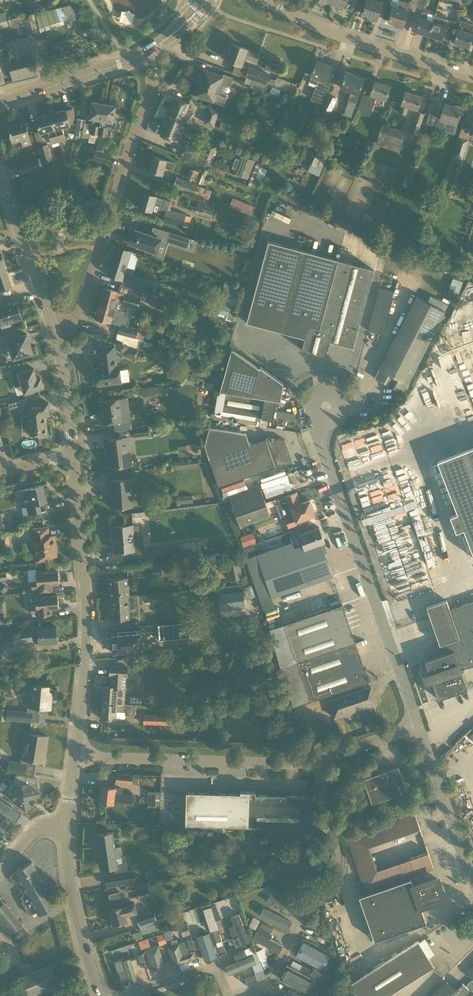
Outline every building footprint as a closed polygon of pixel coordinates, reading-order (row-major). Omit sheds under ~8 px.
[(341,8),(346,0),(327,0),(341,8)] [(379,10),(381,2),(382,0),(366,0),(362,13),(369,15),(368,17),(376,19),(379,10)] [(402,27),(407,10),(406,10),(408,3),(400,0),(399,0),(392,0),(391,1),(390,5),(393,5),(388,21),(394,23),(394,24),(402,27)] [(416,7),(423,9),(426,0),(419,0),(418,3),(416,7)] [(61,7),(60,7),(70,21),(77,15),(71,6),(61,7)] [(434,15),(428,13),(423,12),(421,18),(420,18),(416,31),(428,35),(434,15)] [(24,25),(27,34),(40,31),(36,13),(22,16),(24,25)] [(428,35),(441,39),(445,25),(447,19),(444,18),(445,15),(435,13),(434,15),(428,35)] [(11,26),(11,28),(24,25),(22,16),(9,19),(7,20),(0,22),(0,29),(11,26)] [(468,47),(472,32),(472,24),(461,20),(458,29),(453,43),(468,47)] [(8,42),(11,55),(17,78),(38,73),(28,36),(8,42)] [(256,62),(259,54),(247,49),(233,44),(226,61),(236,64),(241,66),(244,57),(256,62)] [(3,57),(0,48),(0,83),(17,78),(11,55),(3,57)] [(62,52),(47,56),(49,64),(64,60),(62,52)] [(276,73),(281,61),(272,58),(270,61),(267,60),(264,69),(276,73)] [(311,76),(309,82),(317,85),(311,99),(319,102),(324,104),(329,95),(327,94),(328,92),(331,83),(325,81),(331,67),(324,64),(324,65),(316,62),(313,72),(311,76)] [(252,80),(267,85),(293,94),(297,85),(277,78),(275,80),(269,78),(270,76),(249,67),(246,76),(253,79),(252,80)] [(224,84),(230,85),(233,78),(223,74),(222,76),(204,70),(201,79),(203,80),(201,87),(198,86),(195,95),(214,102),(215,101),(223,105),(226,97),(220,95),(224,84)] [(358,93),(360,87),(363,78),(346,72),(343,82),(341,88),(351,91),(348,101),(356,104),(359,93),(358,93)] [(267,85),(252,80),(250,88),(264,93),(267,85)] [(370,113),(376,96),(385,99),(389,86),(374,81),(370,94),(371,95),(370,96),(363,94),(358,109),(370,113)] [(417,110),(421,96),(405,91),(401,104),(402,104),(399,112),(405,114),(408,107),(417,110)] [(324,104),(322,108),(322,109),(330,112),(336,98),(329,95),(324,104)] [(167,117),(189,125),(193,113),(186,110),(189,104),(174,98),(167,117)] [(104,104),(92,102),(90,118),(93,119),(92,124),(85,123),(85,120),(77,118),(74,135),(89,138),(89,143),(94,144),(94,140),(97,141),(98,135),(104,104)] [(97,144),(96,149),(104,152),(106,136),(108,129),(115,130),(117,121),(113,121),(115,106),(104,104),(98,135),(97,144)] [(428,118),(426,124),(433,126),(433,128),(454,135),(458,124),(456,123),(457,118),(460,109),(445,104),(442,112),(431,108),(428,118)] [(203,123),(213,127),(218,110),(208,107),(203,123)] [(53,113),(61,141),(66,139),(62,127),(73,124),(75,116),(72,108),(65,110),(53,113)] [(415,141),(417,136),(420,126),(424,114),(416,111),(409,133),(411,133),(410,139),(415,141)] [(36,118),(40,131),(41,133),(48,131),(51,144),(61,141),(53,113),(36,118)] [(167,117),(160,136),(175,141),(180,143),(185,129),(183,128),(184,125),(188,127),(189,125),(167,117)] [(31,143),(27,131),(25,121),(8,126),(13,141),(21,139),(23,145),(31,143)] [(381,124),(375,145),(400,152),(406,132),(381,124)] [(45,145),(41,133),(40,131),(34,133),(37,142),(38,147),(43,163),(45,169),(54,167),(52,160),(48,144),(45,145)] [(463,160),(469,139),(459,136),(453,157),(463,160)] [(203,151),(185,145),(181,154),(182,155),(181,159),(202,167),(212,171),(214,167),(211,166),(218,146),(206,142),(204,147),(206,148),(205,150),(203,149),(203,151)] [(95,149),(92,159),(108,164),(111,154),(104,152),(96,149),(95,149)] [(410,151),(407,163),(408,163),(406,169),(412,171),(414,166),(416,166),(420,154),(410,151)] [(317,152),(311,166),(321,171),(328,157),(317,152)] [(165,160),(163,159),(153,156),(149,171),(162,174),(164,168),(172,170),(174,164),(165,161),(165,160)] [(244,156),(237,174),(249,179),(256,160),(244,156)] [(21,173),(31,170),(40,168),(37,158),(28,160),(19,163),(21,173)] [(256,178),(255,178),(262,181),(267,170),(261,167),(257,174),(256,178)] [(201,168),(195,182),(203,185),(208,171),(201,168)] [(190,169),(187,178),(195,181),(195,180),(198,172),(190,169)] [(211,191),(196,185),(177,177),(173,186),(192,193),(208,199),(211,191)] [(156,196),(143,192),(139,207),(152,211),(165,215),(163,221),(182,226),(183,226),(189,228),(191,217),(185,215),(167,211),(168,207),(169,207),(171,201),(156,196)] [(254,206),(233,198),(229,207),(251,216),(254,206)] [(199,202),(194,212),(202,215),(210,218),(212,212),(204,209),(206,205),(199,202)] [(131,233),(128,243),(137,246),(136,248),(145,251),(144,254),(155,258),(161,238),(135,229),(134,234),(131,233)] [(170,233),(167,242),(187,249),(190,239),(170,233)] [(353,348),(355,338),(374,270),(337,261),(303,251),(268,241),(246,322),(305,338),(301,350),(325,356),(329,341),(353,348)] [(131,251),(125,249),(116,246),(107,276),(122,280),(123,277),(131,251)] [(7,272),(0,275),(0,290),(12,286),(7,272)] [(122,280),(121,285),(130,288),(132,280),(123,277),(122,280)] [(460,292),(463,281),(453,277),(449,288),(460,292)] [(142,292),(148,294),(152,285),(139,280),(136,290),(142,292)] [(213,314),(233,319),(241,287),(221,282),(213,314)] [(103,288),(99,305),(121,311),(123,304),(131,306),(138,308),(142,292),(136,290),(130,288),(121,285),(118,292),(103,288)] [(382,334),(393,292),(379,288),(368,331),(382,334)] [(403,393),(408,384),(444,312),(416,297),(374,378),(385,384),(386,382),(393,386),(392,387),(403,393)] [(0,326),(1,328),(10,326),(9,323),(22,319),(21,317),(23,316),(22,309),(19,310),(17,301),(14,302),(4,305),(2,299),(0,299),(0,326)] [(99,305),(95,319),(104,321),(115,324),(117,325),(118,324),(120,325),(120,324),(122,325),(126,312),(124,311),(121,311),(99,305)] [(136,338),(139,329),(122,325),(120,324),(120,325),(118,333),(136,338)] [(20,331),(0,334),(5,349),(5,348),(9,347),(13,359),(13,360),(31,356),(31,355),(29,355),(33,354),(31,347),(27,334),(21,336),(20,331)] [(99,368),(95,368),(96,373),(97,386),(107,385),(111,384),(112,387),(121,385),(121,383),(121,382),(129,381),(128,369),(120,370),(119,366),(117,366),(115,346),(107,346),(98,348),(100,368),(99,368)] [(138,349),(126,346),(123,355),(135,359),(138,349)] [(232,348),(220,390),(225,391),(225,392),(222,411),(263,418),(273,420),(273,419),(278,420),(281,418),(295,420),(296,414),(275,410),(277,396),(273,395),(283,383),(260,366),(259,368),(232,348)] [(29,368),(11,374),(15,386),(22,384),(24,393),(26,392),(26,394),(34,392),(33,390),(43,387),(40,377),(37,379),(33,368),(29,370),(29,368)] [(193,369),(188,380),(194,383),(196,378),(203,381),(206,375),(193,369)] [(162,385),(142,388),(143,397),(163,394),(162,385)] [(102,424),(112,423),(127,421),(126,413),(120,413),(118,399),(101,401),(103,414),(101,414),(102,424)] [(10,410),(16,408),(14,401),(8,403),(8,402),(0,404),(0,405),(2,412),(10,410)] [(48,403),(38,404),(27,405),(30,435),(38,434),(38,438),(47,437),(45,416),(50,415),(48,403)] [(127,428),(139,427),(137,418),(133,418),(133,421),(126,422),(127,428)] [(150,435),(149,427),(132,429),(133,437),(150,435)] [(250,445),(246,434),(209,428),(205,445),(219,486),(290,462),(285,446),(287,446),(285,440),(278,438),(273,440),(272,436),(265,439),(265,440),(250,445)] [(114,439),(104,440),(106,451),(108,468),(111,467),(121,466),(131,465),(131,464),(137,463),(136,453),(130,453),(128,437),(114,439)] [(196,457),(196,443),(184,444),(185,457),(196,457)] [(437,461),(457,514),(450,516),(456,532),(463,529),(472,555),(472,447),(437,461)] [(354,521),(410,506),(409,503),(397,486),(397,484),(401,481),(405,487),(411,483),(407,484),(404,476),(397,465),(399,473),(395,477),(393,469),(383,476),(387,475),(380,480),(377,476),(376,471),(352,477),(358,498),(360,501),(363,513),(353,515),(354,521)] [(119,480),(109,480),(110,493),(111,508),(114,508),(124,507),(132,507),(131,487),(136,487),(135,478),(119,480)] [(27,506),(21,508),(24,516),(40,512),(49,510),(50,510),(51,509),(51,508),(52,508),(52,507),(52,506),(52,505),(52,504),(52,503),(51,503),(51,502),(50,502),(49,501),(48,501),(47,501),(46,496),(50,495),(47,483),(41,485),(23,489),(23,490),(25,500),(27,506)] [(234,529),(240,527),(270,516),(259,484),(222,497),(227,512),(234,529)] [(310,500),(300,503),(297,492),(284,496),(287,506),(291,516),(285,518),(290,532),(310,525),(307,518),(315,515),(310,500)] [(192,495),(176,497),(177,504),(193,503),(192,495)] [(145,526),(145,511),(133,512),(133,526),(145,526)] [(132,525),(123,526),(113,527),(114,552),(124,551),(131,550),(131,551),(134,551),(136,551),(136,549),(135,539),(133,539),(132,525)] [(38,528),(32,528),(35,562),(45,561),(44,557),(57,556),(55,536),(49,536),(48,527),(38,528)] [(257,554),(245,558),(263,610),(275,606),(272,598),(323,580),(333,576),(321,543),(324,542),(319,527),(310,530),(299,534),(302,544),(294,547),(292,542),(257,554)] [(252,532),(240,536),(243,546),(255,542),(252,532)] [(150,560),(180,556),(207,553),(206,540),(148,548),(150,560)] [(238,557),(225,560),(229,581),(243,578),(238,557)] [(160,561),(143,563),(144,575),(149,574),(149,572),(162,571),(162,576),(166,575),(165,561),(160,561)] [(58,572),(36,574),(37,581),(31,582),(32,592),(38,592),(43,592),(53,591),(53,590),(50,590),(50,584),(59,583),(58,572)] [(113,620),(123,620),(128,619),(128,609),(130,609),(132,608),(133,607),(134,606),(134,605),(135,604),(134,602),(134,600),(132,599),(131,598),(129,598),(127,598),(127,596),(129,596),(128,585),(133,585),(133,577),(128,578),(128,577),(109,578),(110,598),(111,597),(113,620)] [(243,591),(218,593),(220,610),(245,608),(243,591)] [(57,595),(47,596),(35,597),(36,605),(30,606),(31,613),(37,613),(37,616),(42,615),(52,615),(52,614),(50,614),(49,608),(58,607),(57,595)] [(447,696),(467,689),(460,670),(472,666),(472,601),(449,610),(446,600),(426,607),(439,645),(440,645),(443,654),(424,661),(438,699),(447,696)] [(311,701),(369,681),(359,652),(349,655),(343,637),(352,634),(342,604),(285,624),(311,701)] [(188,622),(157,625),(159,638),(189,635),(188,622)] [(12,632),(6,633),(8,645),(14,644),(14,645),(33,641),(33,643),(46,642),(56,642),(56,626),(46,627),(38,627),(12,632)] [(118,633),(112,633),(114,651),(143,648),(140,628),(117,630),(118,633)] [(171,650),(185,649),(184,636),(170,638),(170,642),(171,650)] [(124,705),(126,677),(127,677),(127,667),(110,666),(109,676),(110,676),(110,687),(103,686),(102,703),(124,705)] [(30,685),(29,695),(33,695),(31,707),(39,708),(38,713),(47,714),(48,709),(50,709),(53,687),(43,686),(30,685)] [(366,716),(373,713),(376,712),(373,702),(376,701),(371,687),(328,701),(334,718),(363,708),(366,716)] [(134,705),(124,705),(102,703),(101,718),(116,719),(116,711),(125,712),(125,715),(135,715),(136,705),(134,705)] [(32,713),(7,710),(6,719),(31,721),(32,713)] [(176,716),(144,715),(144,723),(176,724),(176,716)] [(26,733),(24,742),(29,743),(26,759),(33,760),(43,762),(48,736),(38,735),(26,733)] [(27,764),(9,761),(8,770),(25,773),(27,764)] [(407,791),(398,766),(363,779),(372,804),(407,791)] [(36,777),(17,774),(3,792),(14,801),(14,805),(18,805),(25,811),(31,804),(32,805),(36,800),(35,799),(40,792),(37,790),(36,777)] [(133,775),(117,774),(116,782),(132,784),(133,775)] [(120,791),(120,790),(121,788),(101,786),(99,803),(114,804),(134,806),(135,796),(122,795),(122,791),(120,791)] [(248,791),(240,791),(240,794),(186,792),(186,802),(186,826),(247,827),(248,791)] [(255,792),(248,791),(247,827),(318,829),(309,796),(255,794),(255,792)] [(2,836),(7,830),(10,832),(12,829),(17,822),(6,813),(12,806),(0,799),(0,834),(2,836)] [(414,813),(380,824),(386,841),(411,833),(420,829),(414,813)] [(96,834),(101,870),(118,868),(117,857),(122,856),(121,846),(115,847),(113,831),(96,834)] [(428,852),(410,858),(416,874),(434,868),(428,852)] [(21,897),(44,883),(32,861),(14,871),(10,876),(14,883),(18,881),(25,894),(21,896),(21,897)] [(134,870),(115,873),(117,886),(136,883),(134,870)] [(411,879),(409,879),(359,896),(374,941),(426,923),(420,906),(444,898),(437,878),(414,887),(411,879)] [(21,897),(23,901),(22,902),(30,915),(37,911),(39,915),(48,910),(57,905),(44,883),(21,897)] [(273,889),(269,896),(275,899),(285,905),(289,898),(273,889)] [(120,892),(109,894),(112,909),(109,910),(113,925),(123,922),(127,921),(126,916),(138,913),(135,902),(123,905),(120,892)] [(269,896),(266,902),(272,905),(272,904),(275,899),(269,896)] [(11,911),(0,898),(0,920),(11,911)] [(272,904),(283,910),(285,905),(275,899),(272,904)] [(263,906),(259,915),(287,928),(291,919),(263,906)] [(211,907),(204,909),(206,916),(213,914),(211,907)] [(139,925),(156,919),(153,910),(136,915),(139,925)] [(11,911),(0,920),(0,923),(10,934),(22,924),(11,911)] [(236,925),(229,928),(233,937),(240,934),(243,943),(244,945),(250,942),(239,914),(232,917),(236,925)] [(255,929),(260,920),(254,917),(249,926),(255,929)] [(215,921),(208,924),(211,931),(212,931),(218,929),(215,921)] [(273,928),(262,923),(260,927),(270,933),(273,928)] [(180,926),(183,936),(190,934),(187,924),(180,926)] [(271,934),(258,927),(258,929),(256,932),(255,931),(251,939),(278,953),(282,945),(268,938),(271,934)] [(163,931),(166,941),(174,938),(171,929),(163,931)] [(212,931),(213,931),(216,942),(221,941),(220,935),(218,929),(212,931)] [(161,945),(162,948),(167,946),(163,933),(157,935),(160,945),(161,945)] [(209,934),(197,938),(205,962),(216,958),(209,934)] [(148,938),(139,941),(141,949),(150,946),(148,938)] [(195,949),(192,938),(186,940),(190,951),(195,949)] [(191,960),(184,941),(178,943),(177,940),(171,942),(172,946),(168,947),(171,957),(174,965),(191,960)] [(350,983),(358,995),(386,995),(425,971),(434,966),(418,941),(409,946),(350,983)] [(303,942),(296,957),(322,971),(330,956),(303,942)] [(167,968),(159,944),(146,949),(154,973),(167,968)] [(171,957),(168,947),(167,946),(162,948),(165,959),(171,957)] [(262,948),(256,950),(259,959),(265,957),(262,948)] [(236,960),(247,955),(245,950),(234,955),(236,960)] [(137,956),(140,967),(145,966),(142,954),(137,956)] [(253,956),(225,968),(228,975),(252,965),(260,962),(259,960),(257,954),(253,956)] [(130,958),(124,961),(131,983),(138,981),(135,973),(141,971),(136,958),(131,960),(130,958)] [(58,985),(50,965),(17,978),(24,995),(31,995),(58,985)] [(312,970),(301,965),(299,970),(310,975),(312,970)] [(287,966),(280,979),(307,993),(314,980),(287,966)] [(256,971),(254,972),(255,974),(257,979),(258,980),(266,977),(263,969),(256,971)] [(125,970),(119,972),(123,985),(129,983),(125,970)] [(255,974),(244,979),(246,984),(257,979),(255,974)] [(0,982),(0,995),(12,995),(0,982)] [(469,990),(462,983),(455,990),(447,982),(440,989),(432,995),(464,995),(469,990)]
